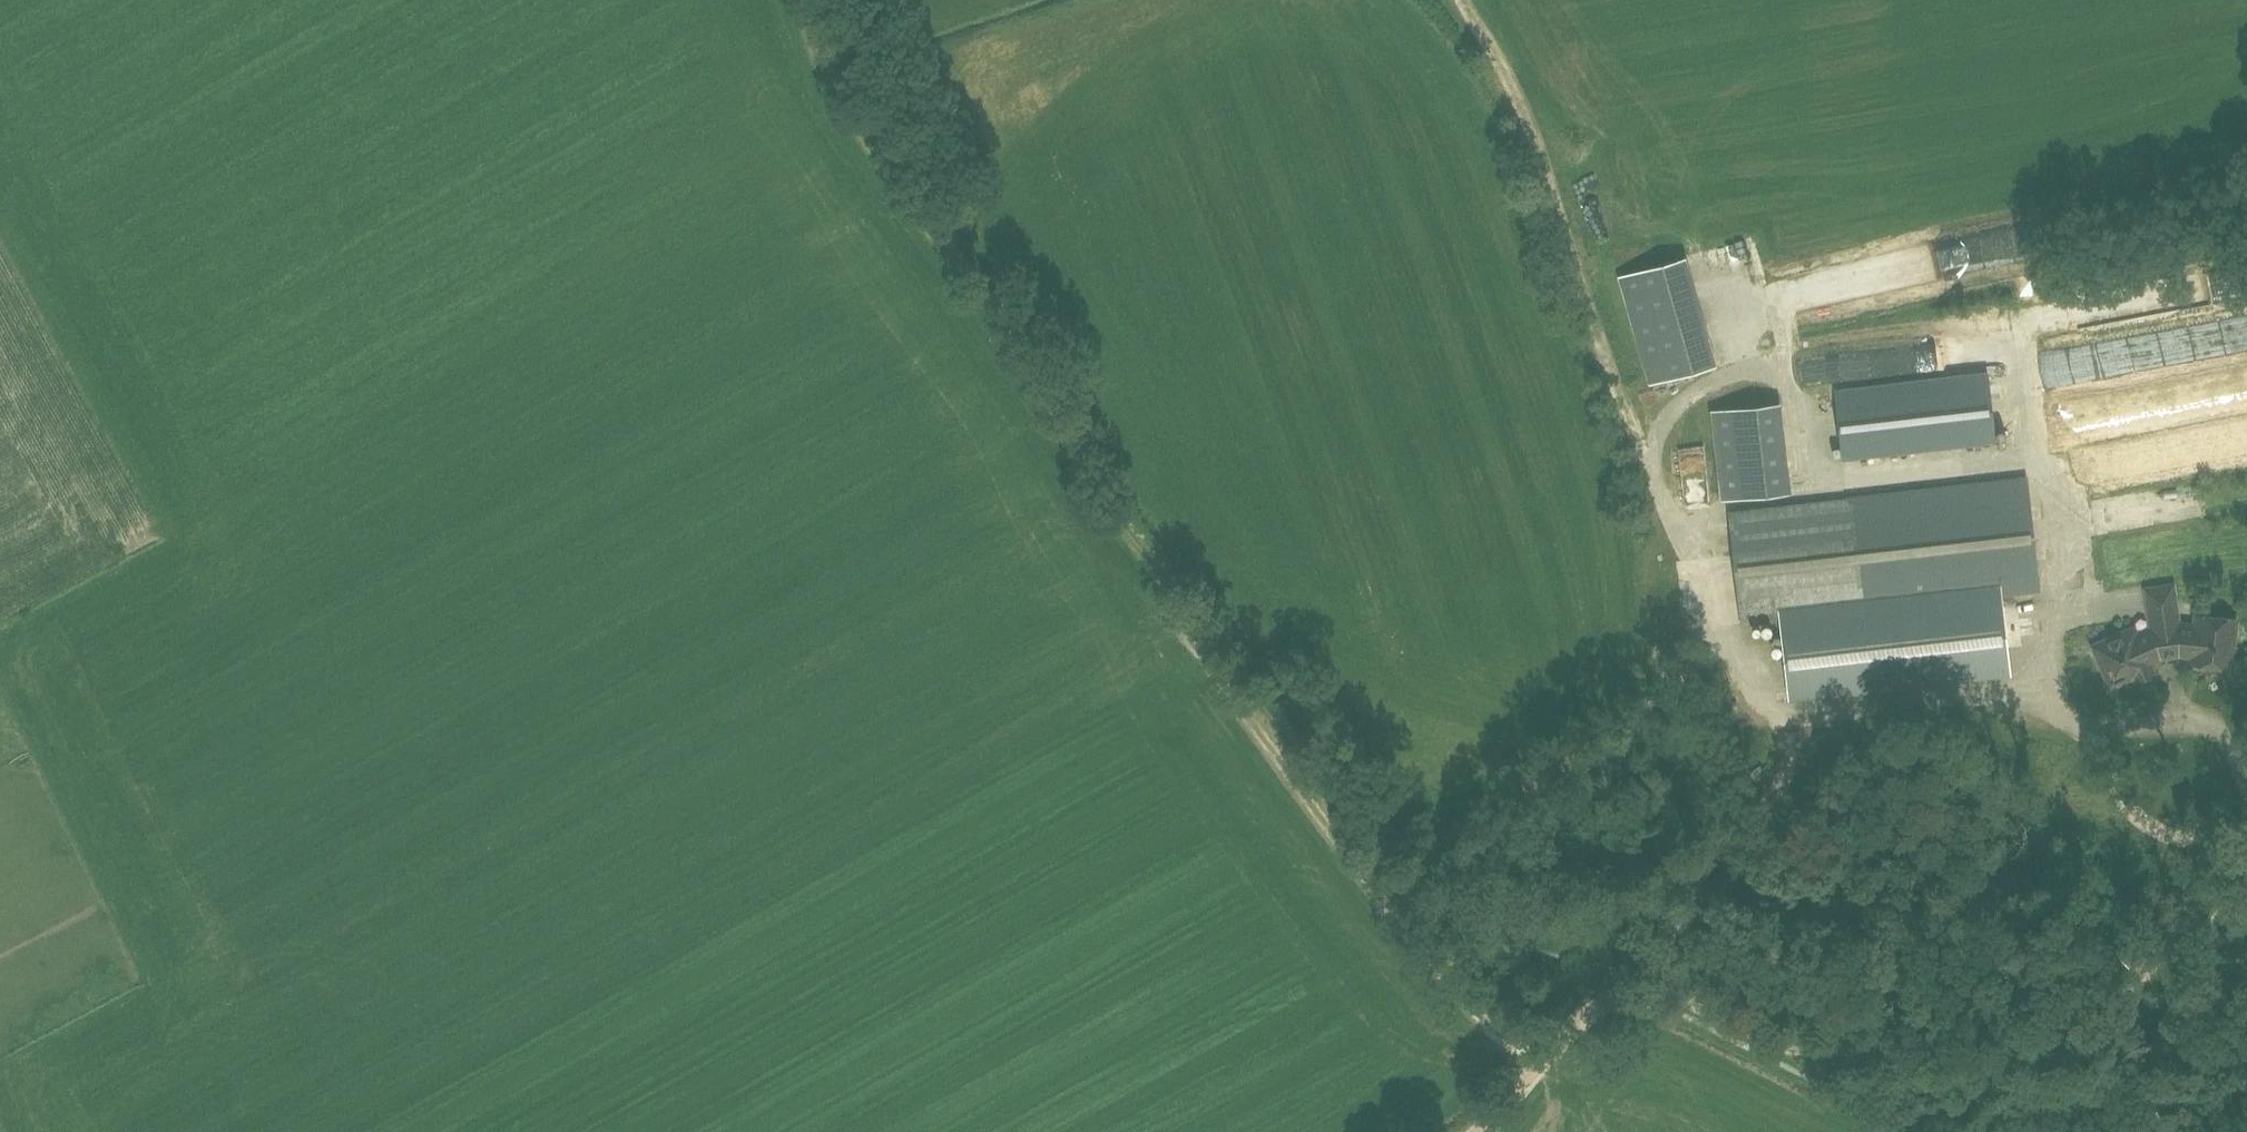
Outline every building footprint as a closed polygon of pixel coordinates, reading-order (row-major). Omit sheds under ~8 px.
[(1922,280),(1950,278),(1948,251),(1921,253),(1922,280)] [(1717,364),(1687,255),(1622,273),(1652,382),(1717,364)] [(1864,372),(1864,357),(1840,357),(1840,372),(1864,372)] [(1844,457),(1996,441),(1989,372),(1837,388),(1844,457)] [(1792,492),(1782,402),(1710,410),(1721,501),(1792,492)] [(2027,478),(1848,496),(1730,510),(1734,552),(1741,620),(1780,616),(1786,671),(1844,664),(1847,690),(1945,679),(1943,658),(1878,664),(1877,661),(2005,648),(1999,593),(2039,589),(2027,478)] [(2156,625),(2161,657),(2179,655),(2191,656),(2191,663),(2211,665),(2211,669),(2230,671),(2231,659),(2227,659),(2229,640),(2233,641),(2236,618),(2196,614),(2195,625),(2178,623),(2173,585),(2146,589),(2152,627),(2156,625)] [(2149,663),(2161,657),(2156,625),(2152,627),(2136,634),(2134,628),(2093,646),(2111,686),(2134,676),(2137,681),(2154,674),(2149,663)]
